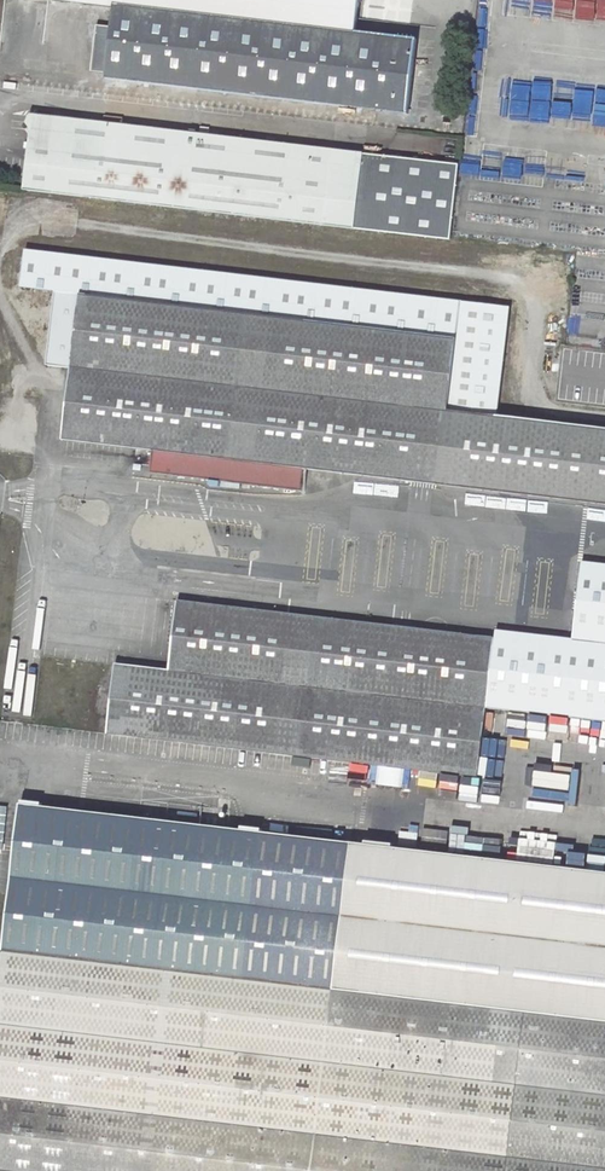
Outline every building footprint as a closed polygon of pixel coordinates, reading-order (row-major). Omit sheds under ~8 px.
[(107,79),(408,115),(417,40),(356,33),(360,0),(43,0),(115,8),(112,28),(97,26),(92,72),(107,74),(107,79)] [(48,21),(47,50),(65,50),(65,21),(48,21)] [(33,130),(26,191),(326,227),(449,241),(458,166),(32,114),(28,124),(33,130)] [(504,309),(18,251),(15,289),(49,296),(42,363),(66,371),(56,440),(154,451),(152,473),(211,480),(210,487),(221,489),(222,482),(301,491),(303,469),(604,504),(604,430),(492,418),(504,309)] [(494,638),(486,708),(604,722),(604,564),(582,561),(573,639),(496,630),(495,638),(494,638)] [(170,668),(115,664),(107,734),(477,777),(486,708),(494,638),(177,601),(170,668)] [(199,762),(218,764),(220,749),(181,745),(180,759),(199,761),(199,762)] [(540,790),(576,790),(577,768),(540,768),(540,790)] [(358,786),(359,772),(342,770),(340,784),(358,786)] [(42,807),(43,804),(23,801),(22,804),(21,804),(4,950),(604,1021),(604,873),(42,807)] [(9,807),(0,806),(0,884),(9,807)] [(425,849),(449,849),(449,830),(425,830),(425,849)] [(401,832),(401,840),(419,841),(420,833),(401,832)] [(4,950),(0,982),(0,1170),(604,1170),(604,1021),(4,950)]
